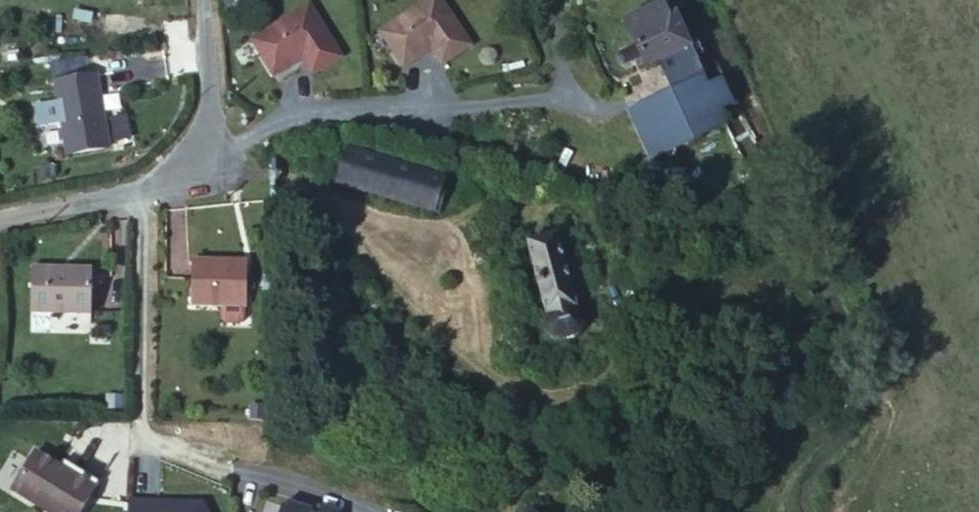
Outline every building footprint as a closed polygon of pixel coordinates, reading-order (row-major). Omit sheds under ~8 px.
[(441,0),(424,0),(380,30),(405,66),(422,54),(421,51),(430,45),(433,47),(443,64),(472,44),(441,0)] [(672,0),(671,0),(625,21),(637,46),(621,51),(618,57),(621,62),(627,65),(642,57),(647,67),(659,62),(693,48),(672,0)] [(342,56),(309,2),(252,38),(275,75),(293,64),(291,61),(301,54),(303,58),(313,74),(342,56)] [(421,51),(422,54),(432,47),(430,45),(421,51)] [(693,48),(659,62),(672,93),(706,78),(693,48)] [(291,61),(293,64),(303,58),(301,54),(291,61)] [(57,83),(70,156),(112,149),(100,76),(57,83)] [(725,121),(706,78),(672,93),(631,112),(651,159),(724,124),(724,123),(725,121)] [(416,206),(426,172),(344,149),(335,183),(416,206)] [(446,177),(426,172),(416,206),(436,211),(446,177)] [(558,232),(525,240),(546,316),(544,317),(543,323),(544,329),(545,332),(547,334),(553,338),(556,340),(561,340),(571,339),(575,337),(580,335),(584,330),(586,326),(586,322),(586,316),(583,311),(581,309),(578,307),(558,232)] [(247,260),(191,259),(190,304),(222,305),(244,306),(246,306),(247,260)] [(61,268),(31,268),(30,312),(91,313),(92,273),(61,273),(61,268)] [(244,306),(222,305),(222,318),(226,322),(239,322),(243,319),(244,306)] [(123,395),(105,394),(105,407),(123,407),(123,395)] [(263,405),(252,405),(251,421),(263,421),(263,405)] [(11,491),(46,511),(80,511),(98,482),(53,455),(48,462),(32,457),(11,491)] [(310,510),(311,505),(291,498),(287,508),(283,506),(281,511),(315,511),(310,510)] [(145,500),(144,511),(211,511),(205,503),(145,500)]
